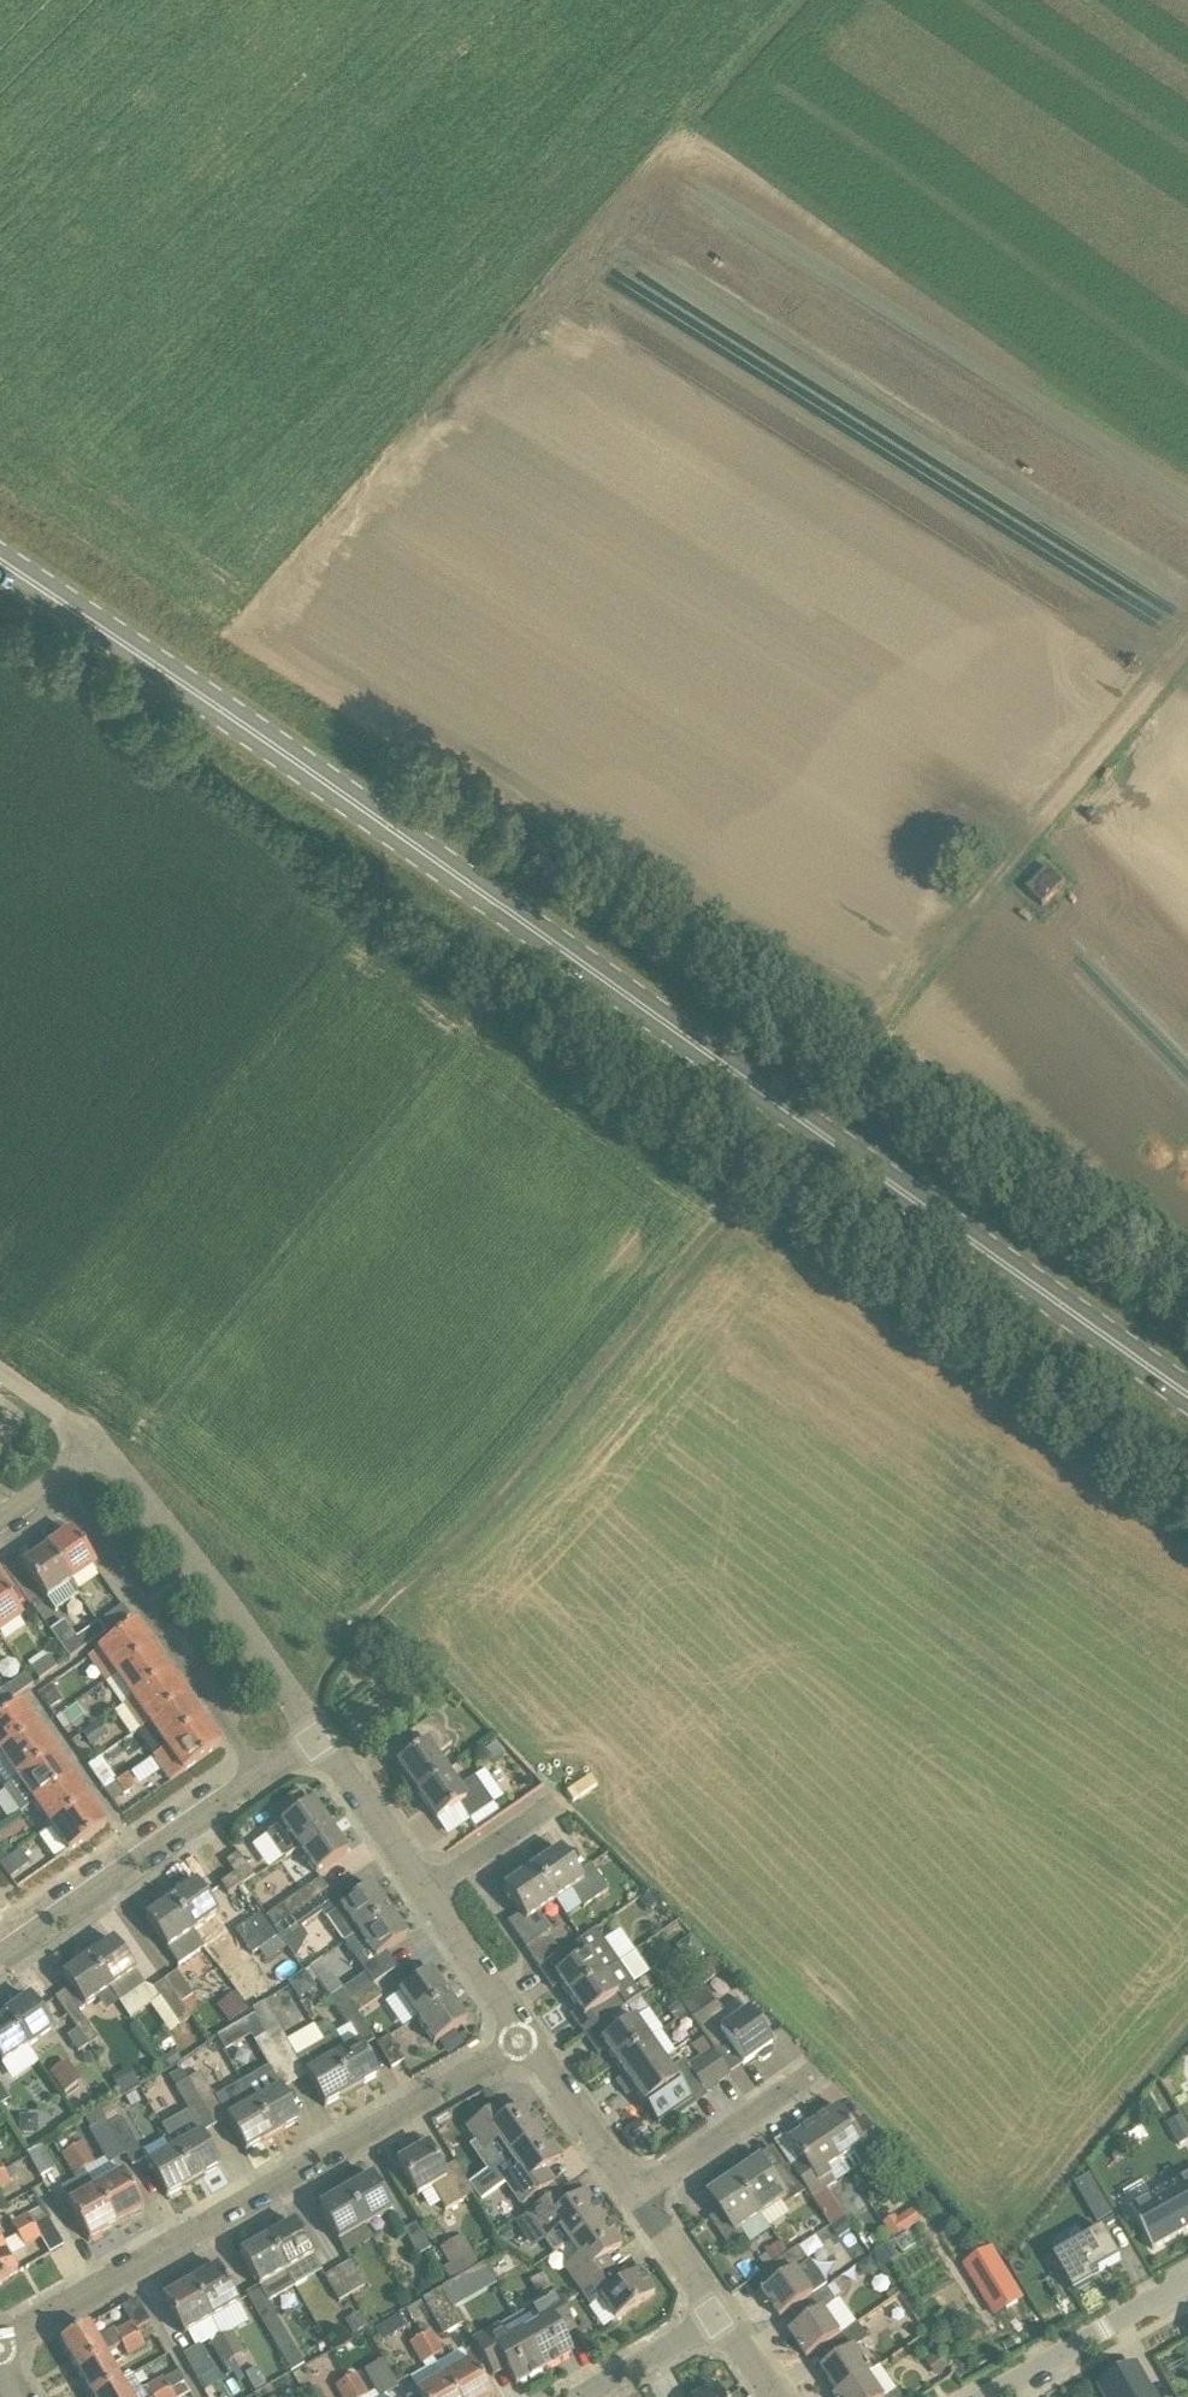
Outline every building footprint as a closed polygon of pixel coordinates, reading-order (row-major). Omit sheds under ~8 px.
[(1065,886),(1050,870),(1027,892),(1042,907),(1065,886)] [(71,1533),(46,1550),(70,1584),(95,1567),(71,1533)] [(46,1550),(22,1567),(46,1601),(70,1584),(46,1550)] [(21,1618),(0,1587),(0,1633),(21,1618)] [(122,1607),(104,1620),(112,1631),(130,1618),(122,1607)] [(107,1634),(99,1623),(76,1639),(64,1622),(50,1632),(70,1660),(107,1634)] [(153,1651),(135,1626),(97,1653),(88,1658),(106,1684),(115,1678),(153,1651)] [(390,1638),(381,1646),(389,1654),(397,1647),(390,1638)] [(170,1675),(153,1651),(115,1678),(132,1702),(170,1675)] [(57,1669),(50,1657),(31,1670),(39,1681),(57,1669)] [(33,1686),(25,1674),(7,1688),(2,1691),(10,1702),(33,1686)] [(170,1675),(132,1702),(125,1707),(142,1731),(148,1726),(186,1699),(170,1675)] [(53,1687),(41,1695),(51,1710),(63,1702),(53,1687)] [(10,1702),(2,1691),(0,1692),(0,1709),(10,1702)] [(203,1723),(186,1699),(148,1726),(165,1749),(165,1750),(203,1723)] [(21,1706),(0,1720),(0,1757),(39,1731),(21,1706)] [(77,1706),(64,1716),(72,1727),(85,1717),(77,1706)] [(434,1755),(451,1743),(433,1718),(410,1734),(421,1750),(397,1766),(416,1793),(446,1772),(434,1755)] [(101,1723),(84,1735),(92,1748),(110,1736),(101,1723)] [(165,1750),(165,1749),(153,1757),(171,1782),(220,1748),(203,1723),(165,1750)] [(39,1731),(0,1757),(18,1783),(56,1756),(39,1731)] [(505,1756),(495,1743),(484,1750),(493,1764),(505,1756)] [(56,1756),(18,1783),(6,1791),(21,1815),(34,1806),(72,1779),(56,1756)] [(473,1777),(457,1789),(446,1772),(416,1793),(436,1822),(439,1820),(458,1806),(469,1822),(493,1805),(473,1777)] [(128,1775),(116,1784),(124,1796),(132,1791),(133,1783),(128,1775)] [(88,1802),(72,1779),(34,1806),(50,1829),(88,1802)] [(298,1850),(329,1828),(312,1803),(307,1807),(298,1794),(280,1806),(288,1819),(280,1825),(281,1826),(268,1835),(285,1859),(298,1850)] [(88,1802),(50,1829),(40,1836),(57,1862),(106,1827),(88,1802)] [(347,1854),(329,1828),(298,1850),(316,1876),(347,1854)] [(591,1866),(577,1876),(560,1850),(533,1869),(555,1903),(572,1891),(584,1909),(609,1892),(591,1866)] [(31,1865),(21,1851),(1,1864),(11,1879),(31,1865)] [(254,1878),(238,1854),(226,1863),(234,1876),(242,1886),(243,1887),(254,1878)] [(555,1903),(533,1869),(503,1890),(520,1915),(507,1924),(525,1949),(538,1970),(561,1954),(546,1934),(551,1931),(538,1914),(555,1903)] [(234,1876),(220,1886),(228,1896),(242,1886),(234,1876)] [(274,1930),(291,1919),(329,1892),(320,1880),(282,1906),(266,1918),(274,1930)] [(171,1901),(192,1932),(217,1914),(195,1884),(171,1901)] [(299,1930),(322,1914),(344,1945),(389,1913),(371,1887),(340,1909),(329,1892),(291,1919),(299,1930)] [(640,1903),(648,1913),(659,1905),(651,1895),(640,1903)] [(191,1932),(192,1932),(171,1901),(145,1919),(179,1968),(204,1950),(191,1932)] [(389,1913),(344,1945),(353,1957),(365,1947),(375,1961),(407,1938),(389,1913)] [(247,1924),(236,1932),(252,1956),(264,1947),(247,1924)] [(569,1997),(618,1963),(597,1930),(561,1954),(538,1970),(553,1990),(560,1985),(569,1997)] [(109,1990),(119,2004),(144,1987),(113,1942),(88,1959),(109,1990)] [(84,2008),(97,1999),(109,1990),(88,1959),(62,1977),(70,1989),(55,1999),(88,2047),(98,2040),(78,2012),(84,2008)] [(722,1972),(712,1959),(700,1968),(709,1981),(722,1972)] [(618,1963),(569,1997),(578,2010),(570,2016),(584,2036),(609,2018),(642,1997),(618,1963)] [(657,1984),(668,1976),(661,1966),(650,1974),(657,1984)] [(383,1996),(404,1979),(395,1968),(374,1985),(383,1996)] [(305,1972),(288,1984),(300,2001),(317,1989),(305,1972)] [(417,2020),(448,1998),(430,1972),(399,1994),(417,2020)] [(165,1982),(182,2005),(191,1998),(194,1997),(177,1973),(165,1982)] [(365,1975),(341,1992),(350,2003),(373,1987),(365,1975)] [(165,1982),(153,1990),(180,2027),(192,2019),(188,2015),(182,2005),(165,1982)] [(373,1987),(350,2003),(359,2015),(382,1999),(373,1987)] [(350,2003),(341,1992),(330,2000),(345,2025),(359,2015),(350,2003)] [(235,1995),(218,2007),(231,2025),(248,2013),(235,1995)] [(198,2008),(191,1998),(182,2005),(188,2015),(198,2008)] [(448,1998),(417,2020),(434,2045),(466,2023),(448,1998)] [(52,2030),(31,1999),(5,2017),(27,2048),(52,2030)] [(718,2003),(711,2008),(695,2019),(692,2020),(714,2053),(727,2045),(743,2067),(755,2058),(758,2062),(763,2062),(770,2056),(771,2052),(768,2049),(771,2047),(748,2014),(738,2000),(723,2010),(718,2003)] [(687,2015),(678,2003),(667,2011),(676,2023),(687,2015)] [(609,2018),(615,2026),(627,2018),(621,2010),(609,2018)] [(27,2048),(5,2017),(0,2021),(0,2065),(1,2066),(27,2048)] [(648,2041),(648,2040),(634,2020),(618,2031),(609,2018),(584,2036),(598,2056),(606,2051),(615,2064),(648,2041)] [(254,2043),(266,2036),(259,2022),(247,2029),(254,2043)] [(267,2036),(291,2078),(302,2071),(324,2108),(351,2093),(323,2044),(297,2059),(280,2029),(267,2036)] [(67,2038),(78,2054),(88,2048),(77,2032),(67,2038)] [(449,2057),(465,2046),(455,2032),(439,2043),(449,2057)] [(253,2104),(272,2138),(299,2122),(277,2085),(291,2078),(267,2036),(266,2036),(254,2043),(268,2068),(242,2084),(247,2092),(246,2092),(253,2104)] [(359,2044),(346,2051),(337,2036),(323,2044),(351,2093),(378,2077),(359,2044)] [(389,2038),(376,2045),(391,2070),(403,2063),(389,2038)] [(648,2041),(615,2064),(624,2077),(616,2082),(622,2090),(663,2061),(648,2041)] [(718,2084),(729,2076),(713,2052),(701,2060),(718,2084)] [(175,2053),(164,2060),(170,2069),(181,2061),(175,2053)] [(65,2060),(50,2072),(64,2091),(79,2079),(65,2060)] [(718,2084),(701,2060),(690,2068),(688,2069),(695,2078),(705,2093),(718,2084)] [(622,2090),(627,2097),(634,2092),(644,2106),(657,2126),(692,2102),(682,2087),(695,2078),(688,2069),(690,2068),(685,2062),(670,2072),(663,2061),(622,2090)] [(175,2089),(188,2081),(182,2071),(169,2078),(175,2089)] [(188,2081),(211,2121),(223,2114),(200,2074),(188,2081)] [(211,2121),(188,2081),(175,2089),(189,2112),(161,2128),(174,2150),(192,2184),(220,2168),(198,2129),(211,2121)] [(0,2085),(0,2108),(10,2101),(0,2085)] [(225,2120),(245,2154),(272,2138),(253,2104),(225,2120)] [(111,2107),(101,2113),(106,2121),(109,2126),(119,2120),(111,2107)] [(542,2134),(524,2108),(501,2123),(492,2110),(466,2128),(484,2153),(498,2143),(509,2158),(542,2134)] [(817,2124),(851,2175),(887,2151),(866,2120),(853,2129),(839,2109),(817,2124)] [(85,2119),(91,2130),(106,2122),(100,2111),(88,2117),(85,2119)] [(1182,2117),(1168,2125),(1181,2147),(1187,2143),(1187,2128),(1182,2117)] [(109,2126),(133,2168),(146,2160),(122,2119),(109,2126)] [(88,2132),(108,2166),(126,2156),(106,2122),(91,2130),(88,2132)] [(817,2124),(791,2142),(805,2161),(793,2169),(814,2200),(838,2184),(851,2175),(817,2124)] [(560,2160),(542,2134),(509,2158),(489,2172),(502,2180),(508,2189),(521,2208),(554,2185),(544,2171),(560,2160)] [(64,2138),(53,2144),(59,2155),(70,2149),(64,2138)] [(84,2144),(72,2150),(84,2171),(95,2165),(84,2144)] [(37,2176),(52,2168),(40,2145),(26,2152),(37,2176)] [(442,2174),(426,2147),(397,2164),(417,2197),(431,2188),(445,2212),(474,2195),(457,2165),(442,2174)] [(84,2171),(72,2150),(61,2156),(73,2178),(84,2171)] [(174,2150),(147,2165),(166,2199),(192,2184),(174,2150)] [(785,2170),(773,2178),(762,2162),(737,2179),(763,2217),(782,2204),(785,2208),(802,2196),(785,2170)] [(0,2175),(0,2190),(10,2185),(4,2173),(0,2175)] [(95,2190),(116,2227),(143,2212),(122,2175),(95,2190)] [(372,2178),(345,2194),(364,2227),(392,2212),(372,2178)] [(737,2179),(711,2197),(725,2217),(713,2225),(728,2246),(744,2235),(741,2232),(763,2217),(737,2179)] [(1153,2251),(1187,2231),(1187,2184),(1178,2190),(1182,2198),(1161,2210),(1156,2202),(1133,2217),(1153,2251)] [(95,2190),(68,2205),(89,2243),(116,2227),(95,2190)] [(1099,2223),(1114,2215),(1101,2192),(1086,2200),(1099,2223)] [(345,2194),(318,2209),(337,2242),(364,2227),(345,2194)] [(559,2231),(568,2244),(602,2220),(584,2195),(563,2210),(554,2197),(514,2225),(532,2250),(547,2240),(546,2239),(559,2231)] [(41,2209),(28,2216),(35,2228),(48,2221),(41,2209)] [(18,2238),(35,2228),(28,2216),(11,2225),(18,2238)] [(907,2232),(896,2216),(884,2224),(895,2241),(907,2232)] [(621,2247),(602,2220),(568,2244),(579,2260),(566,2270),(582,2293),(608,2275),(599,2263),(621,2247)] [(841,2240),(852,2231),(844,2220),(833,2229),(841,2240)] [(48,2221),(35,2228),(41,2240),(50,2256),(63,2248),(48,2221)] [(312,2257),(293,2224),(267,2239),(296,2288),(322,2272),(312,2257)] [(417,2226),(404,2233),(418,2258),(431,2250),(417,2226)] [(24,2249),(41,2240),(35,2228),(18,2238),(24,2249)] [(1121,2260),(1105,2231),(1089,2240),(1088,2238),(1087,2239),(1088,2241),(1060,2257),(1059,2255),(1058,2256),(1058,2257),(1055,2259),(1065,2277),(1064,2278),(1064,2279),(1066,2278),(1072,2288),(1070,2289),(1071,2290),(1072,2289),(1075,2295),(1096,2283),(1092,2277),(1121,2260)] [(885,2244),(878,2234),(870,2239),(877,2249),(885,2244)] [(463,2236),(440,2250),(449,2266),(457,2278),(480,2265),(463,2236)] [(296,2288),(267,2239),(240,2255),(258,2288),(246,2294),(274,2341),(286,2334),(268,2303),(296,2288)] [(963,2251),(957,2241),(950,2246),(956,2255),(963,2251)] [(780,2244),(767,2253),(768,2255),(774,2265),(788,2255),(780,2244)] [(8,2258),(1,2247),(0,2248),(0,2285),(17,2275),(8,2258)] [(814,2296),(827,2287),(801,2248),(789,2256),(789,2255),(779,2262),(763,2273),(773,2287),(763,2294),(780,2319),(791,2312),(814,2296)] [(1024,2301),(992,2249),(963,2267),(995,2319),(1024,2301)] [(876,2258),(884,2269),(892,2263),(894,2262),(886,2251),(884,2252),(876,2258)] [(496,2276),(513,2266),(506,2253),(488,2263),(496,2276)] [(880,2272),(871,2260),(859,2268),(863,2276),(873,2278),(880,2272)] [(350,2264),(337,2271),(352,2296),(364,2289),(350,2264)] [(216,2268),(189,2283),(211,2320),(238,2305),(216,2268)] [(352,2296),(337,2271),(325,2278),(339,2304),(352,2296)] [(654,2294),(639,2273),(617,2288),(608,2275),(582,2293),(592,2307),(601,2302),(615,2322),(654,2294)] [(544,2275),(530,2283),(537,2297),(551,2289),(544,2275)] [(475,2298),(463,2277),(441,2290),(454,2311),(475,2298)] [(189,2283),(162,2299),(184,2336),(211,2320),(189,2283)] [(824,2310),(836,2301),(827,2287),(814,2296),(791,2312),(800,2327),(790,2333),(808,2359),(823,2348),(823,2349),(841,2335),(824,2310)] [(441,2290),(422,2301),(443,2337),(463,2326),(441,2290)] [(575,2330),(555,2295),(515,2319),(544,2371),(571,2355),(561,2338),(575,2330)] [(104,2355),(121,2346),(138,2336),(135,2331),(149,2323),(136,2300),(121,2309),(131,2327),(116,2335),(114,2332),(97,2342),(88,2327),(60,2343),(76,2371),(104,2355)] [(399,2316),(387,2322),(395,2336),(406,2330),(399,2316)] [(544,2371),(515,2319),(473,2343),(492,2377),(506,2369),(516,2386),(544,2371)] [(841,2335),(823,2349),(833,2363),(822,2371),(839,2395),(869,2375),(874,2372),(858,2349),(870,2340),(858,2323),(841,2335)] [(577,2330),(585,2344),(594,2338),(586,2324),(577,2330)] [(444,2353),(431,2332),(420,2339),(433,2360),(444,2353)] [(231,2334),(222,2340),(234,2361),(244,2355),(231,2334)] [(138,2336),(121,2346),(127,2357),(144,2348),(138,2336)] [(433,2360),(420,2339),(410,2345),(422,2366),(433,2360)] [(234,2361),(222,2340),(212,2346),(224,2367),(234,2361)] [(200,2347),(183,2357),(198,2381),(214,2372),(200,2347)] [(940,2354),(926,2363),(937,2378),(950,2369),(940,2354)] [(91,2396),(96,2396),(120,2383),(104,2355),(76,2371),(91,2396)] [(245,2379),(240,2371),(234,2361),(224,2367),(230,2376),(233,2374),(238,2383),(245,2379)] [(383,2361),(364,2372),(377,2396),(384,2396),(399,2388),(383,2361)] [(455,2396),(490,2396),(470,2363),(445,2378),(455,2396)] [(268,2385),(256,2366),(244,2373),(256,2393),(268,2385)] [(1103,2390),(1107,2396),(1151,2396),(1137,2371),(1103,2390)] [(120,2383),(96,2396),(146,2396),(133,2375),(120,2383)] [(346,2381),(355,2396),(368,2396),(369,2396),(357,2375),(346,2381)] [(869,2375),(839,2395),(836,2396),(885,2396),(869,2375)] [(177,2388),(171,2377),(164,2381),(170,2392),(177,2388)] [(416,2394),(418,2396),(455,2396),(445,2378),(416,2394)] [(164,2381),(163,2379),(146,2389),(151,2396),(161,2396),(170,2392),(164,2381)] [(346,2381),(335,2388),(341,2396),(355,2396),(346,2381)] [(171,2394),(173,2396),(186,2396),(190,2395),(185,2386),(171,2394)] [(695,2396),(720,2396),(713,2386),(695,2396)] [(319,2388),(304,2396),(324,2396),(319,2388)]
